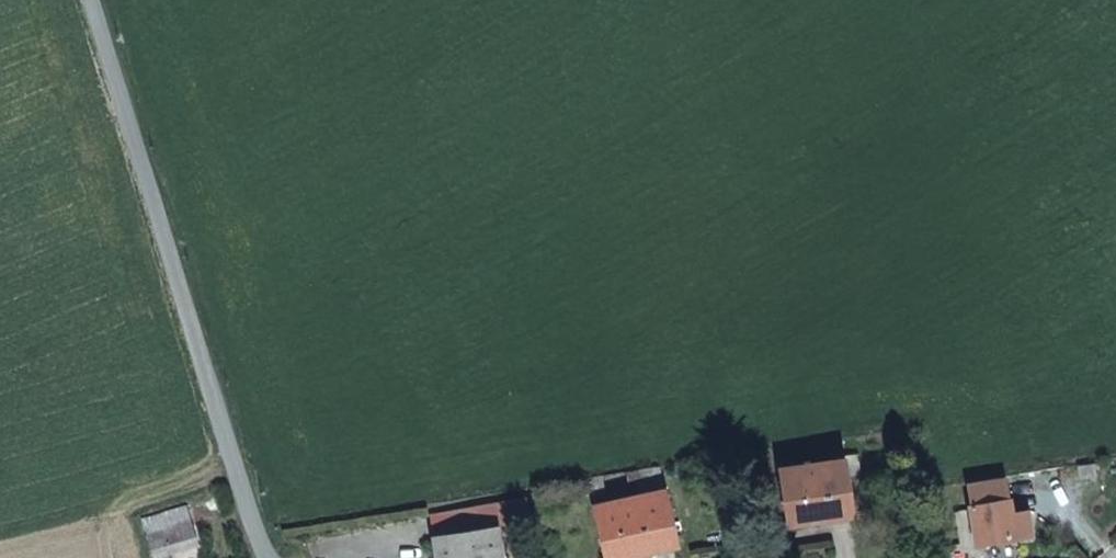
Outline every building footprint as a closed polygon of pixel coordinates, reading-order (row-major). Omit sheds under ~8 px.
[(860,473),(857,457),(844,459),(844,462),(781,471),(789,524),(851,516),(845,475),(860,473)] [(1010,516),(1005,480),(967,486),(977,545),(1029,537),(1025,513),(1010,516)] [(945,497),(944,487),(934,488),(936,497),(945,497)] [(638,553),(649,550),(675,545),(664,493),(595,508),(606,557),(615,557),(638,553)] [(434,541),(435,540),(497,530),(531,525),(526,500),(430,518),(434,541)] [(186,509),(142,522),(155,557),(172,557),(170,555),(196,546),(190,526),(191,525),(186,509)] [(435,540),(438,557),(501,557),(497,530),(435,540)]
